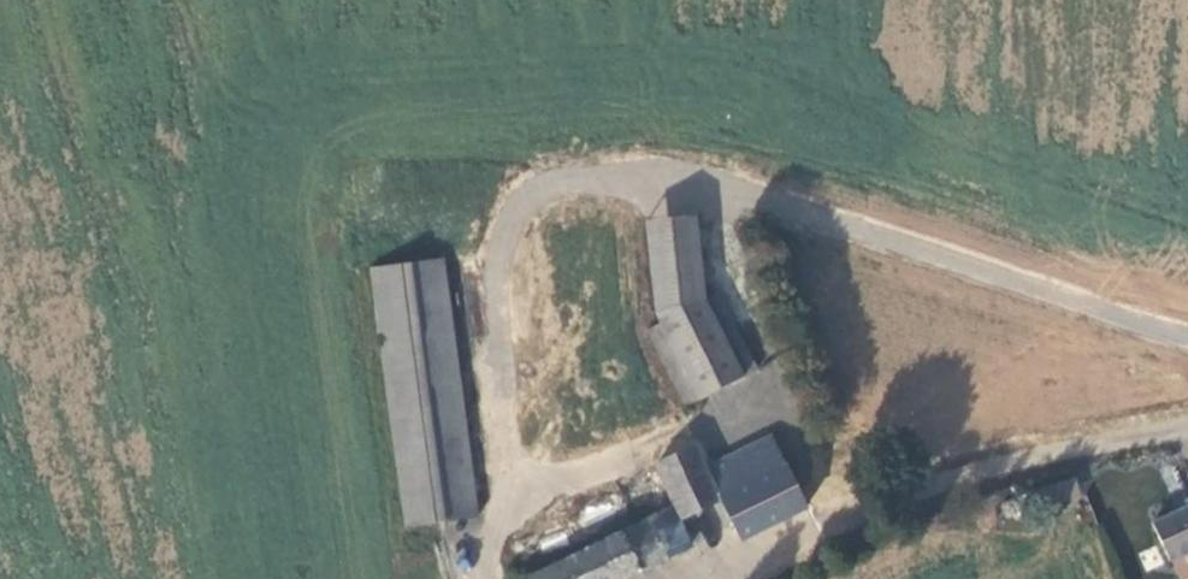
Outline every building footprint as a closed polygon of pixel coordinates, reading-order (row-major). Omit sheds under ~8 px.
[(656,308),(664,321),(700,400),(745,378),(702,299),(695,223),(648,224),(656,308)] [(441,256),(374,277),(401,520),(468,510),(441,256)] [(760,371),(719,291),(702,299),(745,378),(760,371)] [(700,400),(664,321),(649,328),(687,407),(700,400)] [(712,465),(726,495),(787,467),(771,437),(712,465)] [(674,503),(692,544),(740,523),(726,495),(712,465),(699,442),(655,462),(674,503)] [(787,467),(726,495),(740,523),(745,532),(804,503),(787,467)] [(1070,474),(1018,483),(1024,498),(1072,490),(1070,474)] [(628,495),(628,504),(634,511),(642,513),(651,510),(655,502),(655,494),(649,487),(641,485),(632,488),(628,495)] [(674,503),(515,578),(618,578),(692,544),(674,503)] [(1150,522),(1167,561),(1187,552),(1187,506),(1150,522)] [(600,516),(601,523),(607,529),(614,529),(620,524),(622,516),(618,510),(611,507),(604,509),(600,516)] [(570,528),(571,536),(576,541),(584,542),(590,538),(592,531),(589,524),(582,520),(575,522),(570,528)] [(538,541),(539,548),(544,554),(552,555),(558,550),(560,543),(557,536),(550,532),(543,534),(538,541)] [(507,554),(508,563),(514,569),(522,571),(530,568),(535,561),(534,552),(528,546),(520,544),(512,547),(507,554)]
